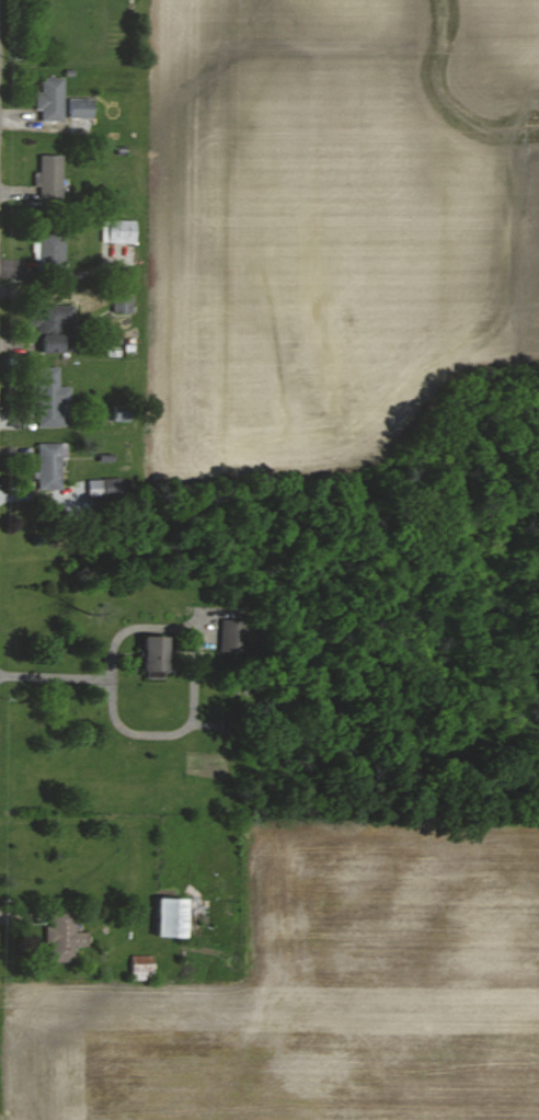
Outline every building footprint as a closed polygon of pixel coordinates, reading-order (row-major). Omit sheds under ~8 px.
[(63,77),(40,78),(40,92),(35,93),(35,111),(40,111),(40,122),(64,122),(63,77)] [(68,99),(68,129),(90,130),(91,99),(68,99)] [(39,155),(39,172),(36,172),(36,196),(61,196),(62,156),(39,155)] [(102,242),(134,242),(135,220),(102,219),(102,242)] [(64,262),(65,232),(33,231),(32,261),(64,262)] [(131,311),(131,289),(112,289),(112,311),(131,311)] [(58,316),(63,316),(62,304),(38,305),(39,316),(31,316),(31,327),(58,326),(58,316)] [(61,332),(40,333),(41,352),(62,351),(61,332)] [(58,366),(38,366),(37,426),(68,426),(68,385),(58,385),(58,366)] [(37,442),(36,491),(63,491),(64,443),(37,442)] [(165,635),(141,635),(140,670),(165,671),(165,635)] [(184,898),(156,897),(155,936),(184,937),(184,898)] [(50,961),(74,961),(74,946),(84,946),(84,931),(73,931),(73,909),(50,910),(50,926),(44,926),(44,942),(49,942),(50,961)] [(152,955),(131,955),(131,980),(153,980),(152,955)]
